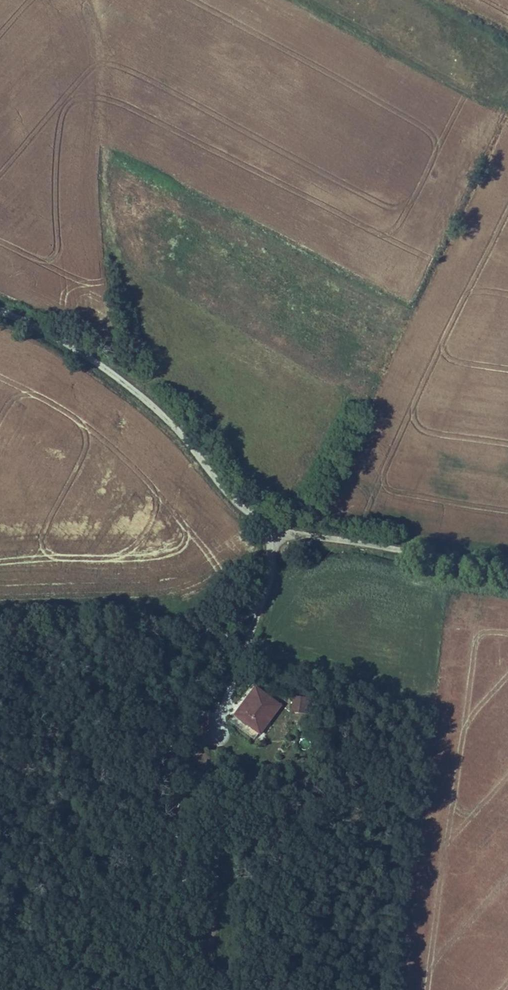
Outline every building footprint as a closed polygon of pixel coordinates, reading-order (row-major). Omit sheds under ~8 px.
[(306,711),(306,696),(291,696),(291,712),(306,711)] [(263,707),(257,703),(246,719),(251,723),(263,707)] [(251,723),(246,719),(236,731),(257,746),(267,733),(271,736),(282,722),(263,707),(251,723)] [(296,713),(294,724),(308,726),(310,715),(296,713)] [(197,717),(199,733),(208,732),(206,716),(197,717)]
